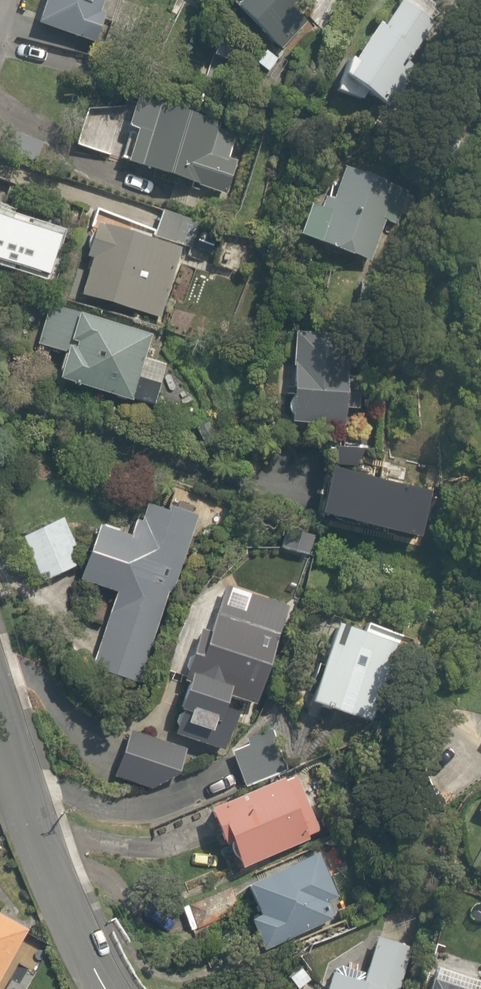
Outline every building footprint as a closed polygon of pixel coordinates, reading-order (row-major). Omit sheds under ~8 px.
[(34,23),(87,41),(100,0),(41,0),(34,23)] [(221,6),(278,55),(301,28),(290,19),(305,2),(302,0),(226,0),(221,6)] [(323,71),(387,110),(401,86),(389,79),(438,0),(398,0),(395,5),(388,0),(382,0),(368,24),(361,20),(339,55),(335,53),(323,71)] [(204,117),(130,94),(124,114),(89,115),(81,148),(114,155),(113,162),(223,196),(230,170),(204,117)] [(3,128),(0,138),(0,148),(36,160),(43,141),(3,128)] [(300,201),(288,236),(316,246),(365,263),(366,260),(380,220),(401,227),(408,206),(393,201),(397,190),(380,184),(378,189),(367,185),(370,177),(329,163),(322,184),(330,187),(325,200),(319,198),(316,207),(300,201)] [(32,274),(35,263),(42,265),(51,235),(0,220),(0,264),(32,274)] [(95,224),(94,227),(87,225),(80,245),(87,247),(72,291),(156,319),(179,252),(95,224)] [(151,332),(44,301),(37,345),(58,351),(50,376),(63,380),(62,383),(128,402),(129,398),(146,403),(158,362),(144,358),(151,332)] [(358,378),(338,377),(340,338),(292,336),(291,365),(272,364),(270,394),(275,394),(275,410),(281,411),(280,442),(290,442),(335,444),(336,413),(356,414),(358,378)] [(315,489),(306,515),(362,534),(371,509),(315,489)] [(159,512),(137,504),(131,520),(123,518),(118,535),(90,525),(72,580),(109,592),(85,665),(135,682),(194,514),(162,502),(159,512)] [(60,546),(65,543),(53,516),(13,535),(35,582),(70,566),(60,546)] [(304,556),(308,527),(289,525),(285,553),(304,556)] [(280,613),(239,599),(233,615),(209,607),(201,632),(194,629),(168,703),(179,707),(173,726),(176,727),(173,735),(217,750),(230,711),(214,706),(218,695),(248,705),(280,613)] [(361,686),(374,690),(379,671),(372,669),(377,652),(384,654),(386,646),(398,649),(400,641),(401,638),(363,628),(362,630),(361,634),(320,622),(297,703),(360,721),(363,712),(367,713),(370,704),(357,701),(361,686)] [(181,750),(117,729),(111,779),(148,791),(173,774),(181,750)] [(242,743),(227,749),(245,784),(282,769),(265,729),(240,739),(242,743)] [(276,778),(197,808),(213,844),(219,841),(234,869),(306,838),(306,834),(319,834),(325,780),(291,772),(276,778)] [(315,849),(237,885),(244,899),(246,928),(255,948),(330,913),(324,899),(336,894),(315,849)] [(22,928),(0,916),(0,974),(22,928)] [(400,979),(399,945),(368,939),(359,982),(321,974),(317,988),(397,988),(400,979)] [(428,966),(420,988),(480,988),(480,981),(428,966)]
